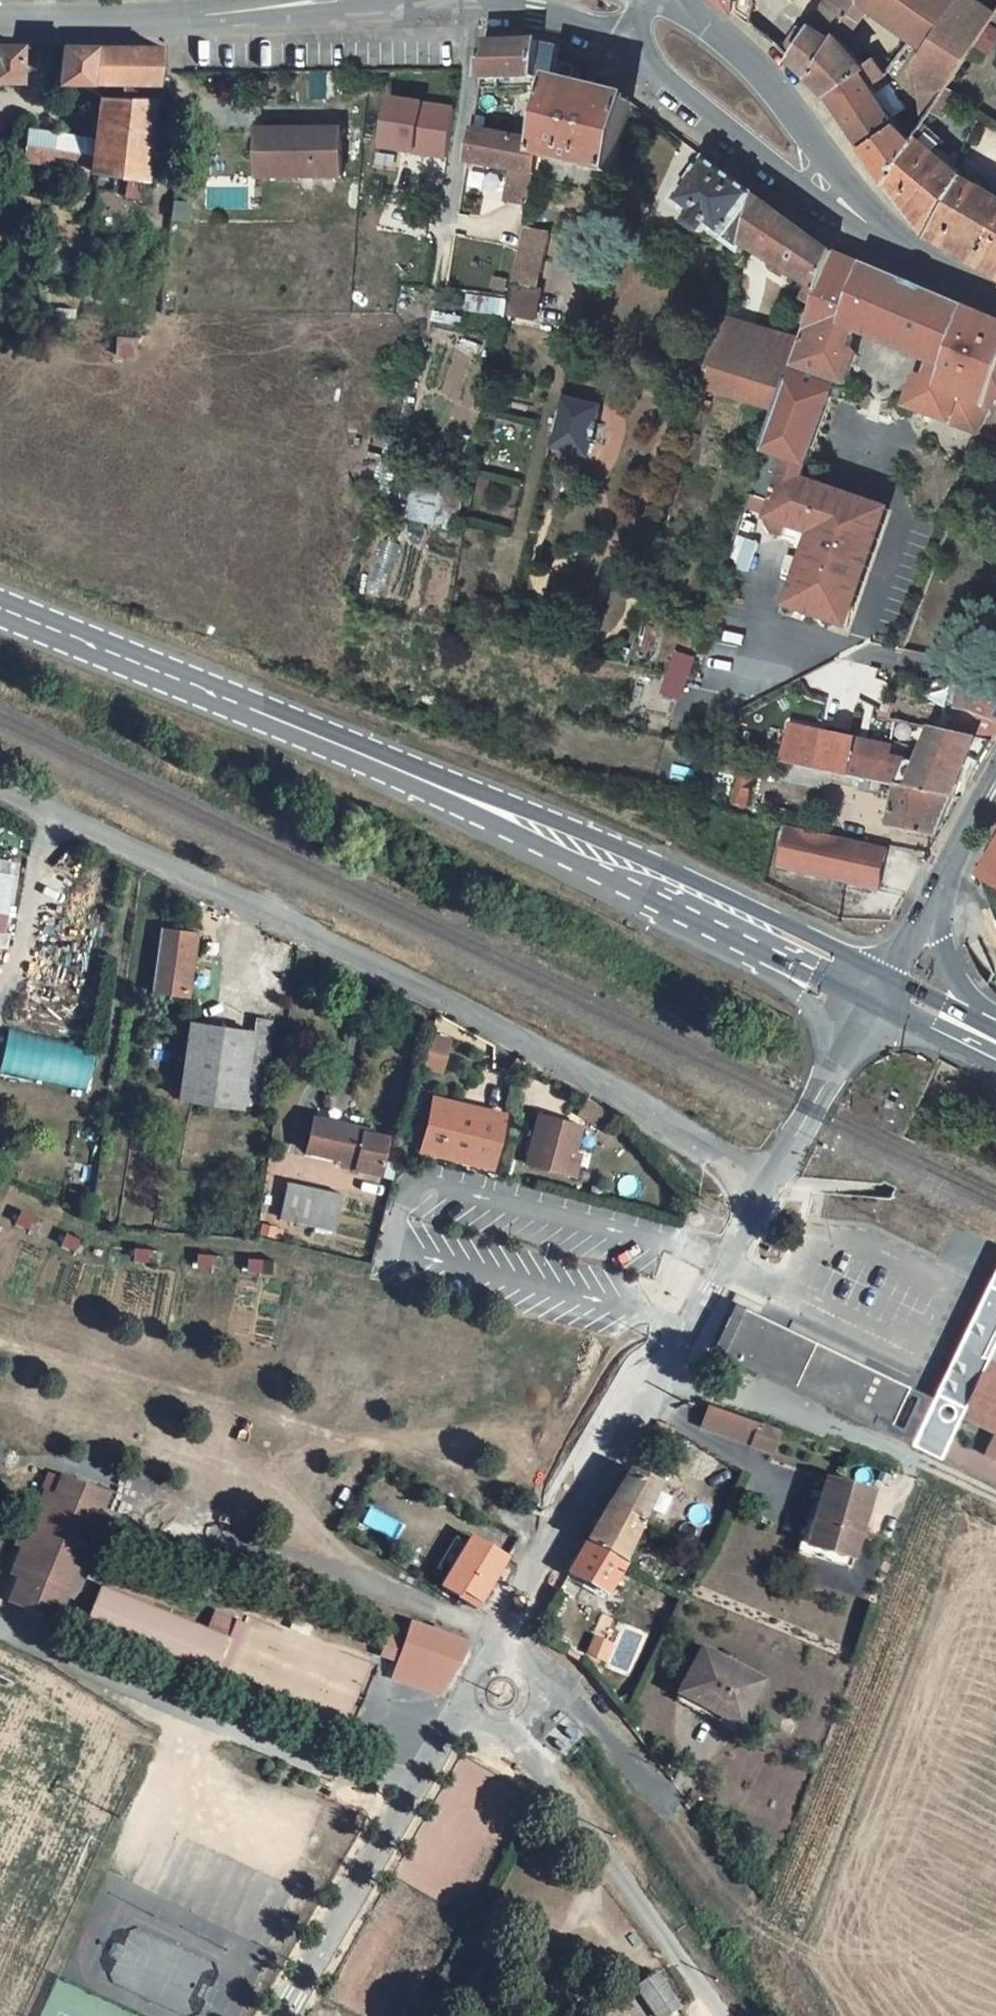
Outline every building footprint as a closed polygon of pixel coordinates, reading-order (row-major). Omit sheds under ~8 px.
[(735,9),(751,22),(754,0),(723,0),(735,9)] [(782,49),(790,56),(810,74),(829,45),(837,31),(848,14),(854,2),(850,0),(827,0),(814,22),(812,21),(806,30),(798,26),(782,49)] [(848,14),(859,22),(870,6),(861,0),(856,0),(854,2),(848,14)] [(870,6),(916,38),(931,14),(912,0),(874,0),(870,6)] [(931,14),(940,0),(912,0),(931,14)] [(913,67),(919,71),(946,88),(995,12),(995,11),(979,0),(957,0),(927,45),(913,67)] [(916,38),(927,45),(957,0),(940,0),(931,14),(916,38)] [(848,14),(837,31),(846,42),(859,22),(848,14)] [(846,42),(837,31),(829,45),(838,52),(849,45),(846,42)] [(482,71),(480,80),(537,78),(541,44),(541,42),(485,44),(482,71)] [(20,80),(21,45),(0,44),(0,80),(20,80)] [(561,49),(541,44),(537,78),(554,81),(561,49)] [(76,46),(63,45),(59,80),(105,82),(128,82),(157,83),(158,83),(159,73),(162,46),(115,47),(76,46)] [(829,45),(810,74),(828,91),(865,64),(849,45),(838,52),(829,45)] [(865,64),(828,91),(829,92),(864,144),(869,152),(892,134),(889,131),(899,123),(898,122),(873,85),(887,75),(875,58),(865,64)] [(946,88),(919,71),(925,120),(933,109),(940,98),(945,89),(946,88)] [(157,83),(128,82),(128,97),(156,97),(157,83)] [(633,103),(553,83),(541,143),(539,157),(540,157),(616,175),(633,103)] [(945,89),(940,98),(951,104),(956,95),(946,88),(945,89)] [(128,97),(100,96),(97,122),(95,141),(91,171),(146,179),(156,98),(156,97),(128,97)] [(940,98),(933,109),(944,116),(951,104),(940,98)] [(945,140),(924,122),(916,133),(937,151),(945,140)] [(914,138),(899,123),(889,131),(892,134),(869,152),(888,180),(915,139),(914,138)] [(95,141),(28,129),(23,160),(91,171),(95,141)] [(284,139),(261,140),(261,178),(343,177),(342,130),(284,131),(284,139)] [(541,143),(472,130),(467,161),(512,170),(536,175),(540,157),(539,157),(541,143)] [(284,131),(261,131),(261,140),(284,139),(284,131)] [(444,134),(382,133),(376,187),(436,188),(444,134)] [(916,133),(915,135),(914,138),(915,139),(888,180),(928,231),(930,232),(943,239),(977,259),(995,226),(995,192),(976,180),(962,173),(954,166),(937,151),(916,133)] [(759,197),(708,159),(675,203),(694,217),(690,223),(691,226),(701,234),(705,233),(706,232),(709,234),(711,234),(713,231),(743,254),(745,246),(759,197)] [(536,175),(512,170),(506,202),(530,206),(536,178),(536,175)] [(771,205),(759,197),(745,246),(763,256),(786,217),(785,217),(771,205)] [(815,238),(786,217),(763,256),(794,275),(815,238)] [(575,223),(572,239),(585,242),(589,226),(575,223)] [(977,259),(995,270),(995,226),(977,259)] [(550,234),(525,229),(514,283),(515,284),(540,289),(550,234)] [(835,253),(815,238),(794,275),(811,285),(802,300),(817,307),(822,292),(835,253)] [(806,611),(835,621),(855,563),(851,561),(853,555),(858,556),(875,505),(804,480),(833,398),(828,396),(833,380),(848,385),(849,385),(859,356),(857,352),(851,349),(857,332),(888,346),(909,284),(864,265),(847,258),(835,253),(822,292),(817,307),(815,312),(803,346),(801,352),(793,375),(779,412),(771,436),(752,494),(755,495),(751,506),(765,511),(775,531),(785,535),(786,535),(790,524),(811,532),(817,534),(796,591),(806,611)] [(540,289),(515,284),(509,315),(536,320),(543,289),(540,289)] [(909,284),(888,346),(901,351),(923,290),(922,289),(910,284),(909,284)] [(967,308),(923,290),(901,351),(930,363),(945,369),(940,382),(925,378),(922,377),(918,379),(909,406),(908,408),(932,417),(934,411),(967,308)] [(967,308),(934,411),(972,425),(983,430),(991,408),(991,407),(995,393),(995,321),(967,308)] [(815,312),(809,309),(796,345),(803,346),(815,312)] [(796,345),(723,322),(714,355),(752,366),(753,363),(793,375),(801,352),(794,350),(796,345)] [(753,363),(752,366),(714,355),(704,389),(779,412),(793,375),(753,363)] [(945,369),(930,363),(925,378),(940,382),(945,369)] [(848,385),(833,380),(828,396),(833,398),(842,401),(848,385)] [(560,413),(558,412),(552,436),(555,437),(555,435),(560,437),(558,446),(564,448),(563,451),(566,456),(576,459),(581,455),(582,452),(588,453),(591,441),(595,442),(600,424),(595,423),(598,410),(569,403),(566,412),(561,411),(560,413)] [(934,411),(932,417),(981,436),(982,432),(983,430),(972,425),(934,411)] [(436,526),(443,495),(414,488),(406,519),(436,526)] [(855,563),(835,621),(849,626),(890,510),(875,505),(858,556),(855,563)] [(811,532),(790,524),(786,535),(785,535),(784,538),(805,545),(811,532)] [(761,543),(747,538),(736,567),(751,573),(761,543)] [(411,613),(415,598),(376,587),(372,602),(411,613)] [(662,628),(647,625),(638,655),(654,659),(662,628)] [(678,653),(671,674),(689,678),(691,672),(696,657),(678,653)] [(960,685),(956,708),(978,716),(995,722),(995,693),(960,685)] [(978,716),(975,722),(995,729),(995,722),(978,716)] [(975,722),(969,736),(979,738),(994,741),(995,737),(995,729),(975,722)] [(792,725),(784,763),(785,763),(821,771),(882,783),(899,786),(907,767),(909,761),(889,757),(891,746),(792,725)] [(918,772),(912,789),(941,795),(953,797),(956,798),(967,770),(975,774),(994,741),(979,738),(969,736),(935,728),(918,772)] [(821,771),(785,763),(782,779),(821,787),(834,781),(880,791),(882,783),(821,771)] [(907,767),(899,786),(909,788),(912,789),(918,772),(907,767)] [(754,773),(740,771),(734,802),(748,805),(754,773)] [(932,836),(932,834),(938,837),(953,797),(941,795),(912,789),(909,788),(899,786),(890,828),(932,836)] [(772,812),(773,803),(764,801),(762,810),(772,812)] [(780,869),(879,891),(887,851),(789,829),(780,869)] [(9,926),(12,873),(0,872),(0,925),(9,926)] [(153,992),(188,996),(192,966),(185,965),(189,931),(163,927),(153,992)] [(185,965),(192,966),(197,932),(189,931),(185,965)] [(255,1032),(244,1105),(249,1106),(250,1093),(262,1095),(273,1021),(257,1018),(255,1032)] [(255,1032),(190,1022),(180,1097),(244,1106),(244,1105),(255,1032)] [(87,1091),(94,1047),(10,1026),(0,1068),(0,1070),(87,1091)] [(444,1072),(451,1036),(431,1032),(425,1069),(444,1072)] [(504,1114),(434,1097),(421,1150),(492,1167),(504,1114)] [(582,1124),(539,1114),(527,1163),(569,1174),(575,1152),(582,1124)] [(364,1129),(315,1118),(307,1150),(344,1158),(345,1153),(358,1156),(356,1163),(379,1168),(386,1137),(363,1132),(364,1129)] [(582,1153),(575,1152),(569,1174),(576,1176),(582,1153)] [(343,1160),(356,1163),(358,1156),(345,1153),(344,1158),(343,1160)] [(281,1217),(335,1229),(343,1194),(289,1182),(281,1217)] [(992,1344),(988,1342),(995,1325),(995,1287),(993,1286),(995,1279),(995,1269),(935,1393),(964,1407),(960,1415),(995,1432),(990,1441),(995,1444),(995,1346),(992,1344)] [(892,1421),(910,1385),(744,1305),(723,1350),(873,1423),(878,1414),(892,1421)] [(988,1342),(992,1344),(995,1337),(995,1325),(988,1342)] [(873,1423),(912,1442),(914,1438),(916,1434),(934,1396),(910,1385),(892,1421),(878,1414),(873,1423)] [(960,1415),(964,1407),(935,1393),(934,1396),(916,1434),(914,1438),(943,1452),(960,1415)] [(704,1426),(755,1443),(762,1423),(710,1404),(704,1426)] [(755,1443),(773,1449),(780,1429),(762,1423),(755,1443)] [(990,1441),(984,1454),(995,1460),(995,1444),(990,1441)] [(627,1475),(644,1482),(645,1478),(629,1471),(627,1475)] [(644,1482),(627,1475),(609,1505),(644,1523),(663,1480),(652,1475),(648,1485),(644,1482)] [(21,1577),(11,1602),(27,1608),(34,1592),(48,1597),(41,1614),(57,1621),(67,1596),(71,1587),(78,1590),(86,1573),(98,1542),(108,1518),(98,1515),(106,1496),(94,1490),(90,1500),(87,1499),(79,1518),(67,1513),(75,1494),(71,1493),(75,1483),(63,1478),(55,1497),(46,1493),(36,1517),(24,1547),(17,1565),(25,1568),(21,1577)] [(853,1561),(872,1493),(827,1480),(816,1515),(823,1517),(814,1549),(853,1561)] [(94,1490),(75,1483),(71,1493),(75,1494),(67,1513),(79,1518),(87,1499),(90,1500),(94,1490)] [(609,1505),(587,1544),(624,1566),(643,1525),(644,1523),(609,1505)] [(814,1549),(823,1517),(816,1515),(809,1513),(797,1554),(850,1569),(853,1561),(814,1549)] [(24,1547),(36,1517),(30,1514),(22,1533),(17,1545),(24,1547)] [(472,1539),(443,1588),(460,1597),(463,1592),(469,1595),(465,1601),(465,1602),(476,1609),(506,1560),(482,1545),(472,1539)] [(99,1560),(105,1545),(98,1542),(86,1573),(92,1575),(96,1567),(97,1563),(99,1560)] [(587,1544),(569,1574),(608,1594),(610,1591),(618,1596),(633,1570),(624,1566),(587,1544)] [(21,1577),(25,1568),(17,1565),(13,1574),(21,1577)] [(78,1590),(71,1587),(67,1596),(75,1599),(78,1590)] [(208,1632),(99,1587),(82,1628),(221,1684),(237,1644),(229,1641),(237,1621),(216,1612),(208,1632)] [(41,1614),(48,1597),(34,1592),(27,1608),(41,1614)] [(465,1601),(469,1595),(463,1592),(460,1597),(465,1601)] [(313,1626),(295,1618),(291,1627),(310,1635),(313,1626)] [(398,1635),(404,1637),(408,1624),(403,1622),(398,1635)] [(448,1684),(470,1644),(409,1623),(408,1624),(404,1637),(402,1643),(387,1641),(386,1646),(386,1649),(390,1650),(399,1651),(396,1660),(387,1657),(385,1662),(398,1667),(448,1684)] [(609,1645),(595,1639),(589,1653),(603,1659),(609,1645)] [(399,1651),(390,1650),(387,1657),(396,1660),(399,1651)] [(739,1726),(762,1683),(702,1651),(679,1694),(706,1709),(739,1726)] [(394,1679),(440,1695),(448,1684),(398,1667),(394,1679)] [(706,1709),(679,1694),(675,1701),(703,1716),(706,1709)] [(680,2008),(656,1975),(638,1988),(657,2015),(668,2015),(680,2008)]
